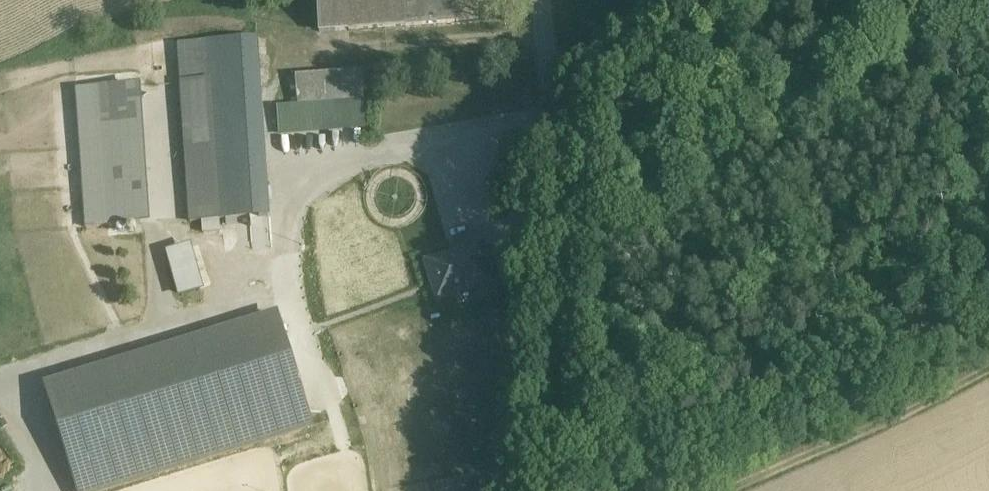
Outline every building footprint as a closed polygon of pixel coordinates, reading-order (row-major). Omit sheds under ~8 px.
[(319,33),(423,25),(421,0),(317,0),(319,33)] [(423,25),(459,22),(457,0),(421,0),(423,25)] [(257,38),(207,41),(210,80),(260,77),(257,38)] [(207,41),(178,45),(180,82),(210,81),(210,80),(207,41)] [(362,71),(295,76),(298,105),(364,100),(362,71)] [(260,77),(210,80),(210,81),(219,220),(227,220),(227,226),(237,225),(236,219),(270,217),(260,77)] [(210,81),(180,82),(190,222),(202,221),(219,220),(210,81)] [(132,85),(101,87),(110,227),(142,224),(132,85)] [(364,100),(298,105),(300,131),(366,126),(364,100)] [(298,105),(277,107),(279,133),(300,131),(298,105)] [(219,220),(202,221),(204,233),(220,232),(219,220)] [(482,245),(426,263),(438,299),(493,282),(482,245)] [(187,249),(169,254),(182,295),(200,289),(187,249)] [(276,317),(47,388),(73,472),(303,400),(276,317)] [(73,472),(79,490),(106,490),(311,427),(303,400),(73,472)]
